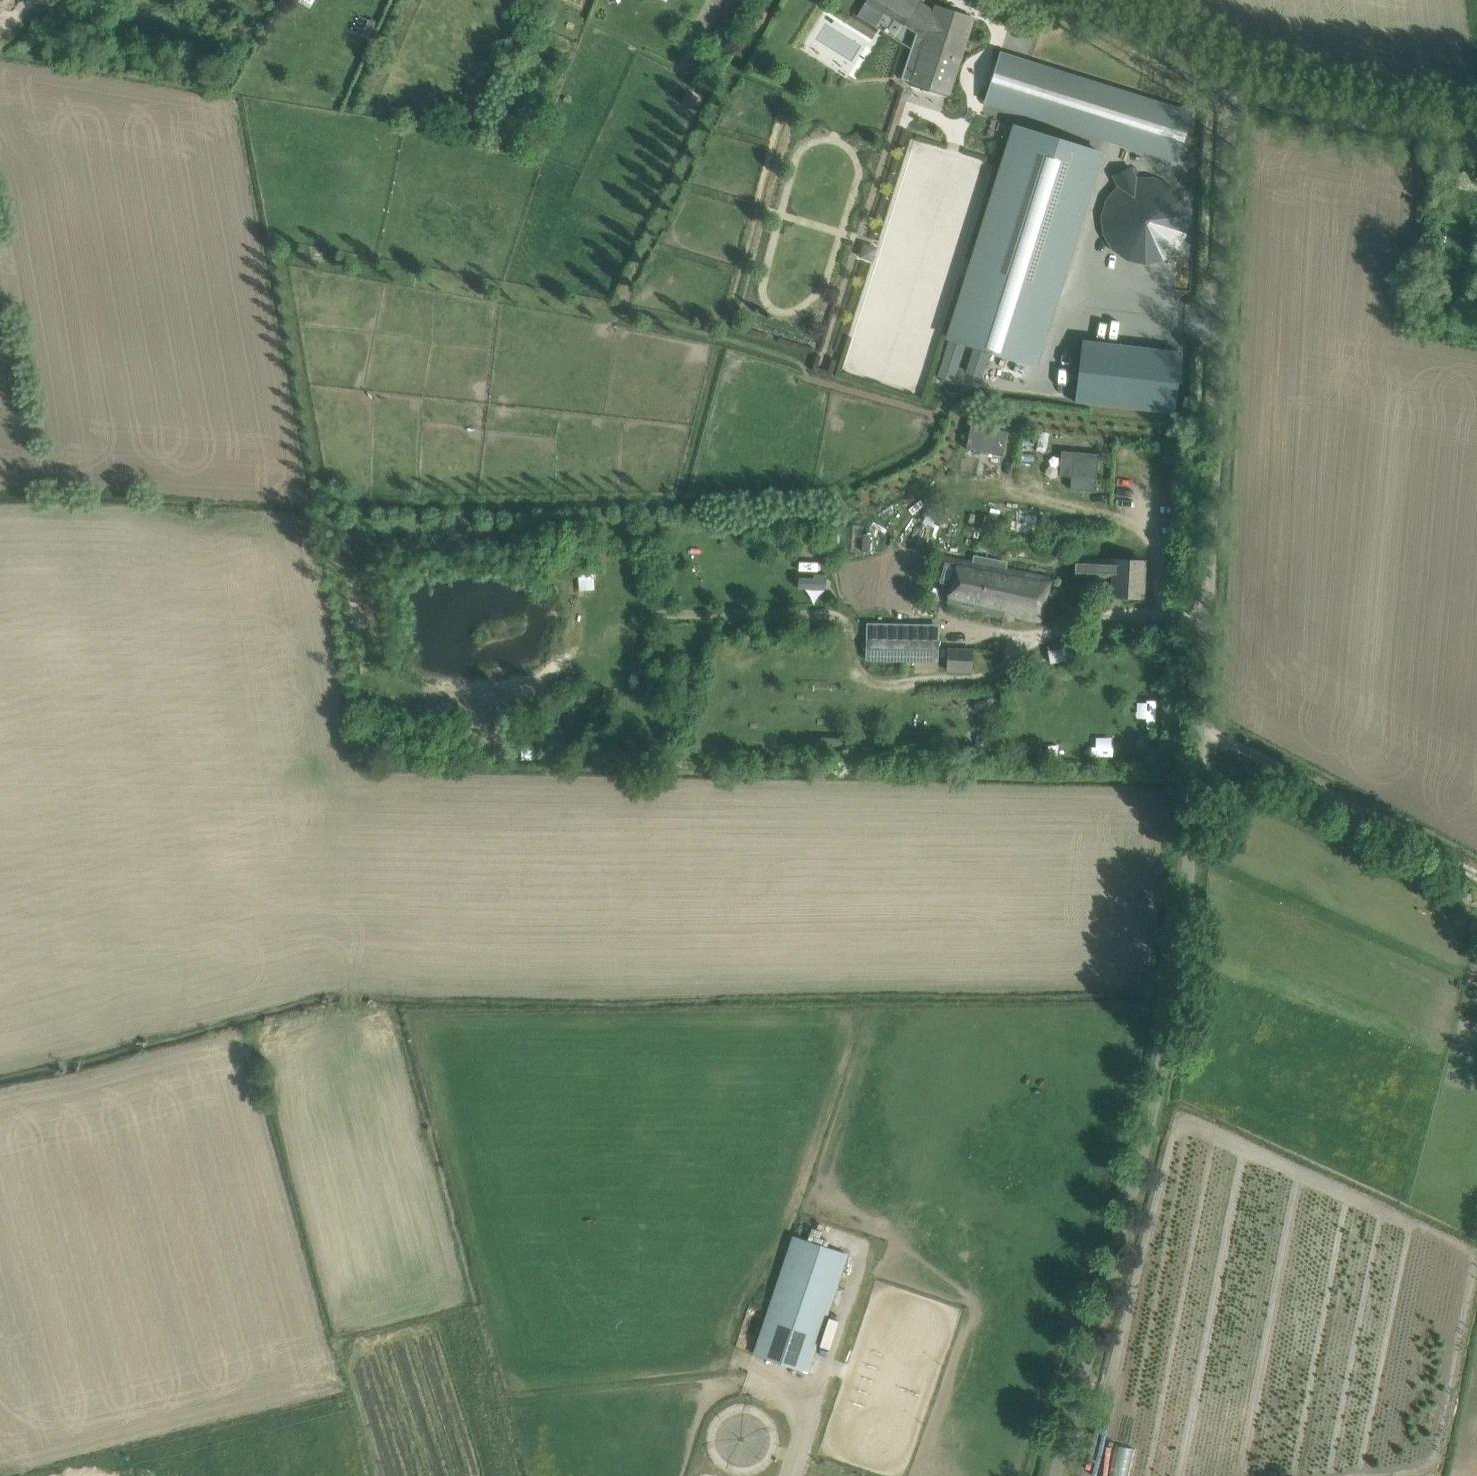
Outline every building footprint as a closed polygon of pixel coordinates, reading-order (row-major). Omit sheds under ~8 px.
[(967,37),(973,18),(935,6),(934,11),(919,2),(920,0),(867,0),(866,2),(925,39),(911,82),(949,94),(967,37)] [(1188,117),(998,55),(982,99),(1173,160),(1188,117)] [(549,73),(563,79),(565,74),(551,68),(549,73)] [(942,339),(1024,365),(1092,152),(1010,126),(942,339)] [(1104,216),(1104,217),(1104,225),(1104,226),(1106,232),(1106,233),(1106,234),(1109,241),(1110,241),(1110,242),(1114,248),(1115,249),(1116,250),(1121,254),(1126,257),(1127,257),(1128,258),(1129,258),(1136,260),(1137,260),(1137,261),(1145,261),(1153,260),(1154,260),(1161,258),(1162,258),(1164,256),(1169,254),(1169,253),(1170,253),(1175,248),(1176,247),(1180,241),(1180,240),(1183,233),(1184,233),(1184,231),(1185,225),(1185,224),(1185,223),(1185,216),(1185,215),(1183,208),(1183,207),(1180,200),(1180,199),(1178,197),(1176,195),(1175,193),(1173,191),(1169,187),(1168,187),(1162,184),(1161,183),(1160,183),(1155,181),(1153,181),(1152,181),(1144,180),(1143,180),(1136,181),(1135,181),(1121,188),(1120,188),(1115,193),(1114,193),(1114,194),(1106,208),(1105,210),(1104,216)] [(1178,351),(1059,338),(1052,398),(1172,410),(1178,351)] [(971,425),(966,449),(1002,456),(1007,432),(971,425)] [(1061,451),(1059,475),(1071,476),(1070,489),(1095,491),(1099,454),(1061,451)] [(1049,576),(1049,577),(940,556),(935,581),(951,585),(947,602),(1004,616),(1005,613),(1040,619),(1039,621),(1041,621),(1050,576),(1049,576)] [(1144,561),(1095,559),(1076,558),(1075,575),(1114,577),(1113,596),(1142,597),(1144,561)] [(939,660),(939,637),(878,636),(877,646),(877,659),(939,660)] [(973,650),(947,650),(947,669),(972,670),(973,650)] [(808,1371),(848,1252),(794,1233),(753,1352),(808,1371)]
